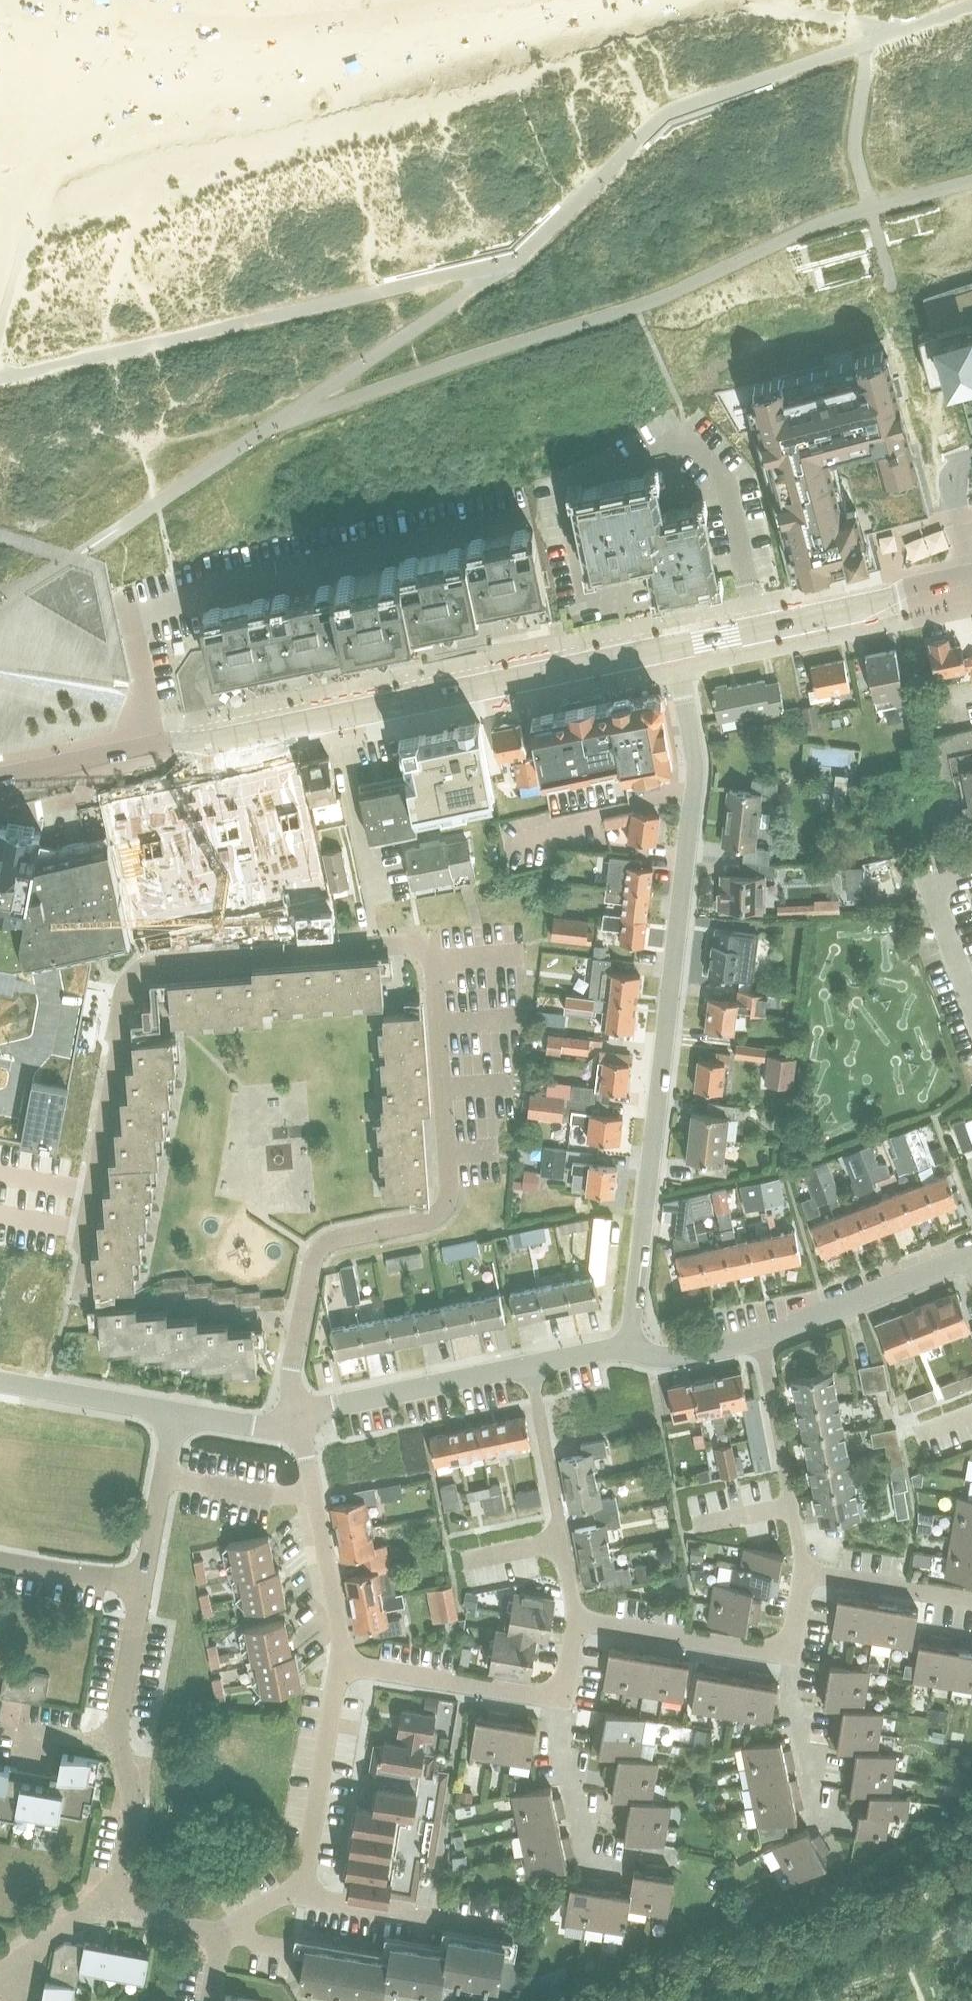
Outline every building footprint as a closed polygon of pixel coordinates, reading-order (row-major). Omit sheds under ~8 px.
[(154,220),(156,237),(166,236),(164,219),(154,220)] [(227,285),(206,287),(208,298),(229,295),(227,285)] [(918,337),(920,346),(930,383),(950,378),(964,374),(970,373),(971,380),(971,287),(931,300),(938,326),(934,327),(935,332),(932,333),(918,337)] [(754,378),(714,389),(738,430),(750,426),(792,585),(876,563),(872,547),(868,533),(867,529),(929,513),(916,461),(887,353),(887,351),(883,337),(822,353),(824,359),(769,374),(754,378)] [(967,383),(959,385),(961,391),(968,389),(971,388),(971,382),(967,383)] [(651,514),(661,512),(653,473),(574,489),(589,562),(596,566),(650,555),(659,553),(651,514)] [(659,553),(650,555),(657,589),(663,593),(711,583),(715,577),(700,504),(661,512),(651,514),(659,553)] [(213,614),(225,669),(344,644),(347,639),(407,626),(415,619),(474,607),(480,601),(540,588),(530,532),(469,545),(466,551),(403,564),(399,570),(339,583),(335,589),(213,614)] [(3,587),(37,572),(32,559),(0,573),(0,580),(3,587)] [(947,638),(929,642),(935,674),(971,667),(971,674),(971,655),(962,656),(960,643),(949,645),(947,638)] [(895,649),(865,655),(869,676),(870,676),(876,707),(876,709),(877,708),(895,704),(895,705),(896,704),(905,702),(906,702),(902,681),(895,649)] [(815,689),(808,690),(810,702),(830,698),(829,693),(850,689),(844,660),(810,666),(815,689)] [(755,717),(784,711),(778,681),(765,684),(764,679),(727,687),(726,684),(716,686),(717,689),(712,691),(718,720),(754,712),(755,717)] [(533,719),(531,720),(538,756),(543,780),(548,779),(582,772),(587,771),(616,765),(621,764),(609,704),(607,704),(605,704),(605,700),(604,697),(603,693),(559,702),(560,709),(561,714),(556,715),(554,715),(542,718),(533,719)] [(621,764),(623,774),(672,765),(661,706),(662,704),(661,697),(655,693),(648,694),(646,697),(633,699),(628,696),(614,698),(611,703),(609,704),(621,764)] [(807,728),(818,726),(814,705),(803,707),(807,728)] [(479,722),(402,738),(409,771),(407,771),(413,806),(415,806),(417,806),(418,814),(422,831),(497,816),(492,790),(479,722)] [(520,786),(543,781),(543,780),(538,756),(528,758),(521,723),(492,730),(499,761),(514,758),(520,786)] [(945,733),(925,737),(933,781),(965,775),(970,804),(965,805),(969,826),(971,825),(971,728),(945,733)] [(922,747),(904,750),(907,766),(925,763),(922,747)] [(790,752),(789,772),(835,775),(837,755),(790,752)] [(313,803),(312,803),(317,826),(347,820),(341,794),(337,795),(329,756),(304,761),(313,803)] [(304,764),(102,809),(130,935),(330,890),(304,764)] [(729,789),(727,815),(757,818),(759,795),(776,796),(777,781),(751,779),(751,791),(729,789)] [(834,805),(835,780),(823,779),(822,805),(834,805)] [(407,780),(360,789),(370,839),(371,839),(371,836),(397,831),(415,827),(416,829),(417,829),(407,780)] [(632,822),(629,842),(655,845),(659,815),(633,812),(633,811),(603,818),(605,827),(632,822)] [(727,815),(724,845),(744,847),(743,860),(769,862),(770,849),(755,847),(757,818),(727,815)] [(21,1141),(57,1147),(68,1085),(91,961),(89,951),(16,967),(38,845),(39,840),(41,828),(34,827),(35,823),(8,818),(8,822),(7,822),(1,821),(0,824),(0,1137),(21,1141)] [(453,872),(475,868),(469,838),(447,842),(447,839),(406,847),(414,883),(454,876),(453,872)] [(38,845),(16,967),(130,942),(125,917),(108,840),(63,850),(38,845)] [(557,846),(555,858),(572,860),(573,848),(557,846)] [(331,889),(351,884),(344,851),(324,855),(331,889)] [(610,855),(606,887),(608,887),(625,889),(626,887),(650,890),(653,869),(641,867),(642,859),(610,855)] [(769,862),(743,860),(742,877),(723,876),(722,895),(720,895),(720,908),(764,910),(764,877),(775,877),(775,864),(769,863),(769,862)] [(862,865),(846,866),(847,896),(864,895),(862,865)] [(650,890),(626,887),(625,889),(608,887),(606,899),(623,901),(622,916),(647,918),(650,890)] [(812,905),(778,907),(775,907),(775,916),(838,913),(837,900),(812,901),(812,905)] [(604,913),(604,920),(603,928),(622,930),(621,943),(643,945),(647,918),(622,916),(604,913)] [(591,940),(592,929),(586,929),(587,918),(556,915),(553,936),(591,940)] [(896,918),(867,919),(867,928),(896,928),(896,918)] [(710,944),(707,972),(752,978),(757,934),(728,930),(726,946),(712,944),(710,944)] [(910,932),(893,937),(899,956),(916,951),(910,932)] [(593,944),(592,955),(604,957),(605,945),(593,944)] [(592,955),(588,996),(593,997),(637,1002),(640,976),(609,973),(610,957),(604,957),(592,955)] [(379,964),(350,966),(352,1001),(382,999),(379,964)] [(352,1001),(350,966),(320,968),(323,1003),(334,1002),(334,1008),(351,1006),(350,1001),(352,1001)] [(323,1003),(320,968),(291,970),(293,1005),(304,1005),(304,1010),(321,1009),(320,1003),(323,1003)] [(293,1005),(291,970),(259,973),(260,980),(262,980),(264,1008),(293,1005)] [(260,980),(231,982),(234,1017),(264,1015),(264,1008),(262,980),(260,980)] [(234,1017),(231,982),(201,984),(203,1020),(216,1019),(217,1024),(233,1023),(232,1017),(234,1017)] [(203,1020),(201,984),(170,987),(173,1022),(187,1021),(187,1026),(203,1025),(203,1020)] [(779,1005),(780,994),(739,989),(738,1000),(710,996),(708,1011),(705,1010),(704,1022),(706,1022),(706,1025),(734,1029),(737,1010),(766,1014),(767,1003),(779,1005)] [(567,993),(565,1010),(596,1014),(597,1009),(604,1010),(602,1029),(633,1032),(637,1002),(593,997),(588,996),(567,993)] [(794,999),(792,1018),(799,1019),(801,1000),(794,999)] [(152,1002),(144,1003),(145,1021),(154,1021),(152,1002)] [(536,1024),(550,1025),(551,1013),(538,1011),(536,1024)] [(421,1042),(418,1013),(384,1015),(385,1029),(380,1029),(381,1045),(387,1045),(421,1042)] [(601,1039),(548,1032),(545,1050),(560,1052),(560,1049),(588,1052),(589,1043),(600,1044),(601,1039)] [(169,1070),(174,1070),(175,1070),(173,1038),(138,1040),(140,1071),(169,1069),(169,1070)] [(421,1042),(387,1045),(387,1058),(382,1059),(383,1075),(389,1074),(423,1072),(421,1042)] [(765,1058),(767,1045),(737,1042),(736,1055),(765,1058)] [(626,1091),(631,1054),(601,1050),(596,1087),(572,1084),(571,1097),(593,1099),(608,1101),(610,1089),(626,1091)] [(729,1065),(730,1055),(718,1054),(717,1063),(699,1061),(696,1089),(725,1092),(727,1074),(725,1074),(726,1065),(729,1065)] [(792,1086),(796,1058),(769,1055),(766,1083),(792,1086)] [(175,1084),(174,1070),(169,1070),(169,1069),(140,1071),(132,1071),(134,1101),(162,1100),(162,1101),(167,1101),(171,1100),(170,1084),(175,1084)] [(425,1104),(423,1072),(389,1074),(391,1104),(416,1102),(417,1105),(425,1104)] [(564,1096),(532,1092),(529,1114),(562,1118),(563,1109),(564,1096)] [(593,1100),(564,1096),(563,1109),(572,1111),(571,1119),(590,1122),(588,1137),(620,1141),(623,1116),(591,1112),(593,1100)] [(168,1114),(167,1101),(162,1101),(162,1100),(134,1101),(126,1102),(128,1133),(157,1131),(162,1131),(164,1131),(163,1115),(168,1114)] [(690,1134),(689,1136),(726,1140),(726,1138),(728,1117),(733,1118),(734,1104),(707,1100),(706,1114),(692,1113),(690,1134)] [(418,1133),(417,1105),(416,1102),(391,1104),(382,1105),(383,1118),(378,1119),(379,1135),(384,1135),(418,1133)] [(971,1148),(971,1144),(963,1119),(952,1123),(962,1151),(971,1148)] [(904,1130),(917,1164),(919,1170),(942,1162),(940,1157),(936,1159),(933,1161),(919,1124),(904,1130)] [(904,1130),(890,1135),(896,1153),(892,1155),(898,1171),(917,1164),(904,1130)] [(159,1162),(158,1145),(163,1145),(162,1131),(157,1131),(128,1133),(121,1133),(123,1164),(150,1162),(151,1163),(159,1162)] [(385,1149),(380,1149),(381,1166),(386,1166),(421,1163),(418,1133),(384,1135),(385,1149)] [(689,1136),(687,1159),(701,1161),(700,1173),(727,1175),(728,1162),(724,1162),(726,1140),(689,1136)] [(870,1142),(858,1147),(871,1181),(890,1174),(886,1163),(878,1163),(875,1154),(876,1153),(872,1142),(870,1142)] [(563,1174),(566,1148),(544,1145),(542,1172),(563,1174)] [(247,1188),(247,1213),(286,1214),(288,1148),(256,1147),(255,1188),(247,1188)] [(846,1152),(861,1190),(873,1185),(871,1181),(858,1147),(846,1152)] [(825,1160),(813,1164),(828,1200),(830,1206),(839,1203),(836,1194),(838,1193),(825,1160)] [(150,1162),(123,1164),(115,1164),(117,1194),(145,1192),(146,1194),(151,1193),(152,1193),(151,1163),(150,1162)] [(423,1194),(421,1163),(386,1166),(387,1179),(382,1179),(383,1196),(388,1195),(388,1196),(423,1194)] [(572,1163),(571,1173),(588,1175),(586,1193),(613,1196),(616,1168),(572,1163)] [(813,1164),(802,1168),(812,1196),(801,1200),(807,1217),(820,1212),(817,1204),(828,1200),(813,1164)] [(522,1188),(537,1189),(539,1171),(525,1170),(522,1188)] [(924,1182),(935,1212),(957,1204),(945,1174),(924,1182)] [(759,1180),(764,1204),(783,1200),(778,1176),(759,1180)] [(759,1180),(740,1184),(745,1208),(764,1204),(759,1180)] [(852,1180),(847,1182),(852,1196),(857,1194),(852,1180)] [(935,1212),(924,1182),(901,1190),(912,1220),(935,1212)] [(726,1188),(713,1190),(724,1245),(730,1275),(754,1270),(748,1239),(737,1242),(732,1218),(726,1188)] [(901,1190),(878,1199),(889,1229),(912,1220),(901,1190)] [(707,1191),(689,1195),(693,1215),(712,1211),(707,1191)] [(117,1194),(110,1194),(112,1224),(139,1222),(140,1224),(145,1224),(147,1223),(146,1207),(152,1207),(151,1193),(146,1194),(145,1192),(117,1194)] [(674,1234),(673,1241),(676,1255),(682,1285),(707,1280),(700,1250),(698,1237),(697,1235),(694,1220),(693,1215),(689,1195),(679,1197),(674,1234)] [(889,1229),(878,1199),(855,1207),(867,1237),(889,1229)] [(867,1237),(855,1207),(833,1216),(844,1246),(867,1237)] [(844,1246),(833,1216),(810,1224),(821,1254),(844,1246)] [(587,1217),(559,1223),(561,1232),(589,1227),(587,1217)] [(592,1276),(567,1281),(572,1309),(600,1303),(596,1284),(604,1282),(611,1219),(594,1217),(589,1262),(592,1276)] [(704,1219),(694,1220),(697,1235),(707,1233),(704,1219)] [(141,1255),(140,1238),(146,1237),(145,1224),(140,1224),(139,1222),(112,1224),(104,1225),(106,1255),(134,1254),(134,1255),(139,1255),(141,1255)] [(526,1229),(529,1241),(546,1237),(544,1225),(526,1229)] [(509,1233),(511,1244),(529,1241),(526,1229),(509,1233)] [(771,1234),(778,1265),(802,1260),(795,1229),(771,1234)] [(778,1265),(771,1234),(748,1239),(754,1270),(778,1265)] [(462,1255),(479,1251),(477,1240),(460,1243),(462,1255)] [(442,1247),(445,1259),(462,1255),(460,1243),(442,1247)] [(724,1245),(700,1250),(707,1280),(730,1275),(724,1245)] [(406,1267),(423,1263),(420,1252),(403,1255),(406,1267)] [(140,1268),(139,1255),(134,1255),(134,1254),(106,1255),(98,1256),(100,1287),(136,1285),(135,1269),(140,1268)] [(386,1259),(388,1271),(406,1267),(403,1255),(386,1259)] [(353,1266),(341,1268),(344,1286),(348,1303),(360,1301),(357,1283),(353,1266)] [(186,1275),(178,1276),(179,1289),(187,1288),(187,1282),(186,1275)] [(179,1289),(178,1276),(171,1277),(171,1289),(179,1289)] [(171,1289),(171,1277),(162,1277),(163,1290),(171,1289)] [(195,1281),(187,1282),(187,1288),(188,1294),(196,1294),(195,1281)] [(203,1294),(203,1281),(195,1281),(196,1294),(203,1294)] [(210,1281),(203,1281),(203,1294),(211,1293),(211,1287),(210,1281)] [(567,1281),(539,1287),(544,1314),(572,1309),(567,1281)] [(220,1286),(211,1287),(211,1293),(212,1299),(220,1299),(220,1286)] [(228,1298),(227,1286),(220,1286),(220,1299),(228,1298)] [(544,1314),(539,1287),(510,1293),(515,1320),(544,1314)] [(259,1290),(251,1291),(252,1303),(260,1302),(260,1297),(259,1290)] [(245,1303),(244,1291),(235,1292),(235,1298),(236,1304),(245,1303)] [(251,1291),(244,1291),(245,1303),(252,1303),(251,1291)] [(956,1292),(929,1302),(943,1340),(970,1330),(971,1329),(970,1327),(956,1292)] [(275,1295),(268,1296),(268,1308),(276,1308),(275,1295)] [(275,1295),(276,1308),(284,1307),(283,1295),(275,1295)] [(500,1295),(472,1301),(477,1328),(505,1322),(500,1295)] [(268,1308),(268,1296),(260,1297),(260,1302),(260,1309),(268,1308)] [(382,1296),(372,1298),(374,1308),(384,1306),(382,1296)] [(472,1301),(444,1306),(449,1333),(477,1328),(472,1301)] [(930,1303),(903,1313),(917,1351),(944,1340),(930,1303)] [(444,1306),(415,1312),(421,1339),(449,1333),(444,1306)] [(131,1319),(132,1319),(131,1311),(101,1313),(103,1349),(132,1347),(131,1319)] [(415,1312),(387,1318),(393,1345),(421,1339),(415,1312)] [(917,1351),(903,1313),(875,1324),(889,1361),(917,1351)] [(161,1317),(132,1319),(131,1319),(132,1347),(133,1354),(163,1352),(161,1325),(161,1317)] [(387,1318),(359,1324),(365,1351),(393,1345),(387,1318)] [(161,1325),(163,1352),(163,1360),(193,1358),(192,1330),(191,1323),(161,1325)] [(365,1351),(359,1324),(331,1330),(336,1357),(365,1351)] [(224,1365),(222,1336),(222,1328),(192,1330),(193,1358),(194,1367),(224,1365)] [(222,1336),(224,1365),(224,1372),(255,1370),(253,1334),(222,1336)] [(862,1392),(887,1387),(882,1362),(858,1367),(862,1392)] [(724,1416),(726,1416),(733,1414),(732,1408),(744,1406),(756,1470),(770,1467),(757,1396),(746,1398),(741,1372),(716,1376),(724,1416)] [(797,1409),(836,1401),(830,1373),(791,1381),(797,1409)] [(958,1379),(963,1391),(971,1387),(971,1373),(958,1379)] [(724,1416),(716,1376),(692,1381),(700,1420),(701,1420),(699,1414),(712,1411),(716,1433),(728,1431),(726,1416),(724,1416)] [(963,1391),(958,1379),(939,1386),(944,1399),(963,1391)] [(700,1420),(692,1381),(670,1385),(676,1417),(690,1415),(691,1422),(700,1420)] [(912,1411),(935,1402),(930,1389),(907,1398),(912,1411)] [(841,1430),(836,1401),(797,1409),(802,1437),(841,1430)] [(502,1422),(508,1455),(518,1453),(518,1449),(530,1446),(524,1418),(502,1422)] [(502,1422),(478,1428),(484,1455),(495,1453),(496,1457),(508,1455),(502,1422)] [(880,1422),(868,1425),(870,1431),(881,1429),(880,1422)] [(881,1429),(870,1431),(872,1445),(884,1443),(897,1440),(894,1427),(881,1429)] [(478,1428),(454,1432),(461,1464),(470,1462),(469,1458),(484,1455),(478,1428)] [(847,1458),(841,1430),(802,1437),(808,1466),(847,1458)] [(461,1464),(454,1432),(430,1438),(436,1465),(448,1463),(449,1467),(461,1464)] [(695,1447),(705,1445),(702,1432),(692,1434),(695,1447)] [(566,1484),(595,1478),(591,1458),(606,1455),(603,1440),(581,1444),(583,1455),(561,1459),(566,1484)] [(897,1440),(884,1443),(886,1451),(899,1449),(897,1440)] [(731,1444),(717,1447),(723,1476),(737,1473),(733,1455),(731,1444)] [(899,1449),(886,1451),(887,1459),(900,1456),(899,1449)] [(740,1454),(733,1455),(737,1473),(743,1472),(740,1454)] [(900,1456),(887,1459),(888,1467),(902,1464),(900,1456)] [(847,1458),(808,1466),(813,1494),(852,1486),(847,1458)] [(902,1464),(888,1467),(891,1479),(904,1476),(902,1464)] [(706,1470),(696,1472),(698,1482),(708,1479),(706,1470)] [(921,1471),(911,1474),(913,1485),(922,1485),(923,1471),(921,1471)] [(891,1479),(893,1491),(904,1489),(906,1488),(904,1476),(891,1479)] [(599,1500),(595,1478),(566,1484),(571,1510),(592,1506),(594,1515),(616,1511),(614,1497),(599,1500)] [(398,1482),(378,1486),(380,1495),(400,1491),(398,1482)] [(485,1512),(505,1508),(500,1482),(489,1484),(490,1487),(491,1494),(482,1496),(485,1512)] [(445,1509),(460,1506),(455,1483),(440,1486),(445,1509)] [(518,1506),(541,1501),(538,1486),(515,1491),(518,1506)] [(858,1515),(852,1486),(813,1494),(819,1523),(858,1515)] [(490,1487),(476,1489),(478,1497),(482,1496),(491,1494),(490,1487)] [(337,1532),(370,1525),(369,1517),(366,1517),(363,1504),(376,1501),(373,1488),(350,1493),(352,1503),(332,1507),(337,1532)] [(893,1491),(892,1491),(896,1518),(908,1516),(904,1489),(893,1491)] [(953,1517),(971,1520),(971,1499),(957,1496),(953,1517)] [(616,1511),(594,1515),(596,1526),(574,1530),(579,1554),(607,1549),(604,1528),(619,1526),(616,1511)] [(917,1524),(916,1531),(929,1533),(932,1513),(917,1511),(917,1517),(917,1524)] [(953,1517),(950,1536),(971,1540),(971,1520),(953,1517)] [(370,1525),(337,1532),(342,1558),(362,1554),(363,1563),(387,1559),(384,1545),(371,1547),(367,1526),(370,1526),(370,1525)] [(950,1536),(947,1556),(971,1561),(971,1540),(950,1536)] [(232,1561),(271,1555),(268,1538),(229,1544),(222,1550),(232,1561)] [(400,1545),(388,1547),(390,1558),(402,1556),(400,1545)] [(743,1548),(740,1567),(740,1568),(780,1574),(783,1553),(743,1548)] [(607,1549),(579,1554),(583,1581),(605,1577),(607,1587),(629,1583),(627,1568),(611,1570),(607,1549)] [(691,1549),(690,1560),(702,1561),(703,1550),(691,1549)] [(913,1551),(911,1563),(921,1564),(923,1552),(913,1551)] [(271,1555),(232,1561),(225,1567),(235,1578),(275,1571),(275,1570),(271,1555)] [(947,1556),(944,1577),(971,1582),(971,1561),(947,1556)] [(197,1571),(207,1569),(205,1558),(195,1560),(197,1571)] [(365,1574),(346,1578),(351,1603),(394,1594),(387,1559),(363,1563),(365,1574)] [(649,1563),(634,1565),(636,1579),(651,1576),(649,1563)] [(732,1566),(729,1586),(729,1587),(753,1590),(753,1591),(769,1593),(770,1583),(778,1584),(780,1574),(740,1568),(740,1567),(732,1566)] [(706,1570),(691,1568),(691,1572),(693,1579),(705,1581),(706,1570)] [(209,1580),(207,1569),(197,1571),(199,1582),(209,1580)] [(275,1571),(235,1578),(231,1581),(242,1593),(282,1586),(278,1569),(275,1570),(275,1571)] [(684,1573),(673,1576),(677,1589),(687,1586),(684,1573)] [(433,1587),(439,1620),(456,1617),(450,1584),(433,1587)] [(713,1584),(710,1604),(758,1611),(759,1601),(751,1600),(753,1591),(753,1590),(729,1587),(729,1586),(713,1584)] [(282,1586),(242,1593),(235,1599),(245,1611),(246,1610),(285,1603),(282,1586)] [(465,1591),(463,1603),(475,1606),(478,1594),(465,1591)] [(202,1605),(212,1603),(210,1592),(200,1594),(202,1605)] [(514,1592),(510,1612),(550,1619),(553,1599),(514,1592)] [(394,1594),(351,1603),(356,1629),(376,1625),(378,1635),(400,1631),(398,1617),(385,1619),(383,1609),(403,1605),(401,1593),(394,1594)] [(851,1639),(857,1598),(838,1595),(831,1636),(851,1639)] [(877,1602),(857,1598),(851,1639),(871,1643),(877,1602)] [(877,1602),(871,1643),(891,1646),(897,1605),(877,1602)] [(212,1603),(202,1605),(204,1615),(214,1614),(212,1603)] [(758,1611),(710,1604),(707,1624),(747,1630),(748,1620),(756,1621),(758,1611)] [(897,1605),(891,1646),(911,1650),(918,1609),(897,1605)] [(471,1606),(470,1613),(478,1614),(479,1607),(471,1606)] [(510,1612),(507,1632),(535,1637),(546,1639),(550,1619),(510,1612)] [(247,1645),(288,1638),(284,1621),(245,1628),(238,1634),(247,1645)] [(507,1632),(496,1630),(492,1650),(532,1656),(535,1637),(507,1632)] [(464,1634),(462,1644),(473,1646),(474,1640),(470,1635),(464,1634)] [(932,1685),(940,1637),(929,1636),(928,1644),(918,1642),(914,1665),(912,1676),(912,1681),(932,1685)] [(950,1639),(940,1637),(932,1685),(951,1688),(958,1648),(948,1647),(950,1639)] [(288,1638),(247,1645),(241,1650),(250,1661),(291,1653),(288,1638)] [(958,1648),(951,1688),(971,1691),(971,1688),(971,1642),(969,1642),(968,1650),(958,1648)] [(210,1656),(219,1654),(217,1643),(208,1645),(210,1656)] [(461,1653),(460,1663),(470,1664),(472,1647),(462,1646),(461,1653)] [(623,1692),(629,1651),(608,1648),(601,1688),(623,1692)] [(532,1656),(492,1650),(489,1670),(529,1677),(532,1656)] [(649,1655),(629,1651),(623,1692),(642,1695),(649,1655)] [(829,1652),(828,1662),(837,1663),(838,1654),(829,1652)] [(227,1653),(219,1654),(221,1662),(229,1660),(227,1653)] [(295,1653),(291,1653),(250,1661),(247,1665),(258,1677),(298,1670),(295,1653)] [(219,1654),(210,1656),(212,1667),(221,1665),(221,1662),(219,1654)] [(668,1658),(649,1655),(642,1695),(662,1698),(668,1658)] [(668,1658),(662,1698),(682,1701),(689,1661),(668,1658)] [(869,1662),(868,1670),(877,1671),(877,1663),(869,1662)] [(711,1713),(718,1666),(708,1664),(707,1672),(696,1670),(690,1709),(711,1713)] [(819,1673),(818,1682),(865,1690),(868,1670),(829,1664),(827,1674),(819,1673)] [(905,1664),(904,1675),(912,1676),(914,1665),(905,1664)] [(728,1667),(718,1666),(711,1713),(731,1716),(737,1676),(727,1674),(728,1667)] [(49,1676),(12,1670),(4,1676),(0,1696),(37,1702),(45,1696),(49,1676)] [(298,1670),(258,1677),(251,1682),(261,1693),(255,1699),(255,1700),(263,1693),(301,1686),(298,1670)] [(737,1676),(731,1716),(750,1719),(758,1672),(747,1670),(746,1677),(737,1676)] [(767,1673),(758,1672),(750,1719),(771,1722),(777,1682),(766,1680),(767,1673)] [(215,1689),(224,1687),(222,1677),(213,1678),(215,1689)] [(865,1690),(818,1682),(816,1693),(824,1694),(822,1704),(843,1707),(843,1706),(861,1710),(862,1710),(865,1690)] [(224,1687),(215,1689),(217,1700),(226,1698),(224,1687)] [(425,1696),(423,1708),(437,1711),(438,1698),(425,1696)] [(833,1715),(831,1725),(879,1732),(882,1713),(862,1710),(861,1710),(843,1706),(843,1707),(841,1717),(833,1715)] [(930,1707),(928,1718),(945,1721),(946,1710),(930,1707)] [(475,1717),(469,1757),(489,1761),(497,1714),(497,1712),(487,1710),(487,1712),(485,1719),(475,1717)] [(350,1851),(346,1871),(352,1872),(349,1894),(388,1900),(389,1895),(415,1899),(418,1882),(421,1862),(432,1864),(436,1841),(439,1818),(444,1788),(446,1772),(431,1770),(435,1749),(435,1745),(437,1735),(437,1733),(434,1730),(432,1730),(434,1716),(401,1711),(397,1734),(400,1734),(399,1739),(398,1744),(384,1742),(383,1748),(374,1746),(369,1776),(365,1806),(357,1805),(353,1828),(350,1851)] [(497,1714),(489,1761),(509,1764),(515,1725),(505,1723),(506,1715),(506,1713),(497,1712),(497,1714)] [(596,1722),(594,1731),(641,1739),(654,1742),(658,1723),(645,1720),(605,1713),(603,1724),(596,1722)] [(515,1725),(509,1764),(529,1767),(531,1757),(534,1737),(536,1720),(537,1718),(526,1716),(526,1718),(525,1726),(515,1725)] [(879,1732),(831,1725),(829,1735),(838,1736),(837,1746),(855,1749),(856,1749),(876,1752),(879,1732)] [(697,1728),(693,1748),(705,1750),(708,1730),(697,1728)] [(641,1739),(594,1731),(592,1742),(600,1743),(598,1753),(618,1757),(637,1759),(638,1758),(641,1739)] [(932,1731),(931,1741),(942,1743),(944,1733),(932,1731)] [(439,1735),(437,1749),(446,1750),(448,1737),(439,1735)] [(745,1766),(792,1756),(790,1747),(783,1748),(781,1738),(741,1746),(745,1766)] [(949,1745),(947,1757),(959,1759),(961,1747),(949,1745)] [(856,1749),(855,1749),(854,1759),(846,1758),(845,1768),(892,1775),(895,1755),(876,1752),(856,1749)] [(31,1785),(22,1783),(23,1777),(8,1774),(9,1767),(0,1766),(0,1818),(57,1828),(60,1813),(82,1817),(85,1801),(91,1802),(98,1761),(62,1755),(58,1776),(51,1775),(48,1788),(31,1785)] [(794,1767),(792,1756),(745,1766),(749,1786),(788,1777),(786,1769),(794,1767)] [(608,1764),(607,1773),(653,1782),(657,1762),(638,1758),(637,1759),(618,1757),(616,1765),(608,1764)] [(892,1775),(845,1768),(843,1778),(851,1779),(850,1789),(861,1791),(869,1792),(889,1795),(892,1775)] [(653,1782),(607,1773),(605,1784),(612,1785),(610,1796),(630,1799),(649,1802),(653,1782)] [(716,1777),(707,1779),(709,1792),(718,1791),(716,1777)] [(788,1777),(749,1786),(753,1805),(800,1796),(798,1786),(790,1788),(788,1777)] [(507,1781),(505,1792),(513,1793),(514,1782),(507,1781)] [(515,1815),(562,1805),(560,1796),(552,1797),(550,1788),(511,1796),(515,1815)] [(961,1798),(971,1800),(971,1789),(962,1788),(961,1798)] [(460,1792),(458,1801),(470,1803),(472,1794),(460,1792)] [(859,1800),(858,1810),(888,1815),(888,1816),(906,1819),(909,1798),(889,1795),(869,1792),(868,1802),(859,1800)] [(800,1796),(753,1805),(757,1826),(760,1839),(788,1833),(786,1821),(797,1819),(794,1808),(802,1806),(800,1796)] [(621,1807),(619,1816),(666,1824),(669,1806),(649,1802),(630,1799),(628,1809),(621,1807)] [(723,1800),(714,1802),(716,1812),(725,1810),(723,1800)] [(469,1804),(459,1806),(460,1815),(470,1813),(469,1804)] [(562,1805),(515,1815),(519,1835),(559,1826),(557,1818),(564,1816),(562,1805)] [(888,1815),(858,1810),(855,1831),(885,1835),(888,1816),(888,1815)] [(666,1824),(619,1816),(617,1827),(625,1829),(623,1838),(661,1846),(666,1824)] [(920,1825),(919,1833),(930,1835),(930,1827),(920,1825)] [(561,1836),(559,1826),(519,1835),(523,1854),(570,1844),(568,1835),(561,1836)] [(781,1864),(823,1841),(818,1833),(812,1837),(806,1826),(771,1847),(781,1864)] [(461,1834),(454,1836),(456,1847),(464,1845),(461,1834)] [(828,1851),(823,1841),(781,1864),(792,1883),(826,1863),(821,1855),(828,1851)] [(570,1844),(523,1854),(528,1875),(567,1867),(565,1857),(573,1855),(570,1844)] [(465,1856),(453,1857),(453,1868),(466,1866),(465,1856)] [(734,1859),(727,1862),(730,1868),(737,1864),(734,1859)] [(633,1870),(631,1886),(627,1908),(628,1908),(628,1909),(647,1912),(650,1897),(655,1865),(644,1863),(643,1871),(633,1870)] [(650,1897),(647,1912),(667,1915),(673,1875),(664,1874),(665,1866),(655,1865),(650,1897)] [(584,1926),(591,1879),(582,1878),(581,1886),(570,1884),(564,1923),(584,1926)] [(591,1879),(584,1926),(604,1929),(607,1909),(610,1890),(600,1889),(602,1881),(591,1879)] [(834,1887),(833,1893),(844,1894),(845,1884),(841,1883),(834,1883),(834,1887)] [(619,1892),(610,1890),(607,1909),(604,1929),(623,1932),(627,1909),(628,1909),(628,1908),(627,1908),(631,1886),(620,1884),(619,1892)] [(554,1898),(548,1905),(555,1910),(560,1903),(554,1898)] [(526,1905),(518,1916),(526,1922),(534,1911),(526,1905)] [(442,1933),(439,1949),(435,1976),(442,1977),(456,1979),(456,1982),(460,1983),(461,1980),(467,1981),(473,1938),(442,1933)] [(473,1938),(467,1981),(484,1984),(484,1986),(488,1987),(489,1984),(498,1986),(505,1943),(473,1938)] [(388,1957),(384,1984),(393,1986),(393,1988),(396,1989),(397,1986),(409,1988),(415,1945),(391,1941),(388,1957)] [(149,1955),(84,1942),(84,1946),(64,1942),(54,1949),(48,1982),(46,1981),(42,2000),(69,2000),(72,1986),(76,1987),(79,1968),(144,1981),(149,1955)] [(324,1991),(331,1948),(305,1944),(298,1987),(308,1988),(308,1991),(313,1991),(313,1990),(324,1991)] [(200,1946),(192,1945),(190,1956),(198,1957),(200,1946)] [(439,1949),(415,1945),(409,1988),(420,1990),(420,1993),(424,1993),(425,1991),(439,1993),(442,1977),(435,1976),(439,1949)] [(627,1946),(625,1957),(634,1958),(636,1948),(627,1946)] [(358,1953),(331,1948),(324,1991),(335,1993),(335,1995),(339,1996),(339,1994),(351,1996),(358,1953)] [(358,1953),(351,1996),(363,1997),(363,2000),(367,2000),(367,1998),(381,2000),(384,1984),(388,1957),(358,1953)] [(613,1954),(610,1970),(618,1971),(618,1967),(620,1955),(613,1954)] [(503,1957),(498,1986),(514,1989),(519,1959),(503,1957)]
